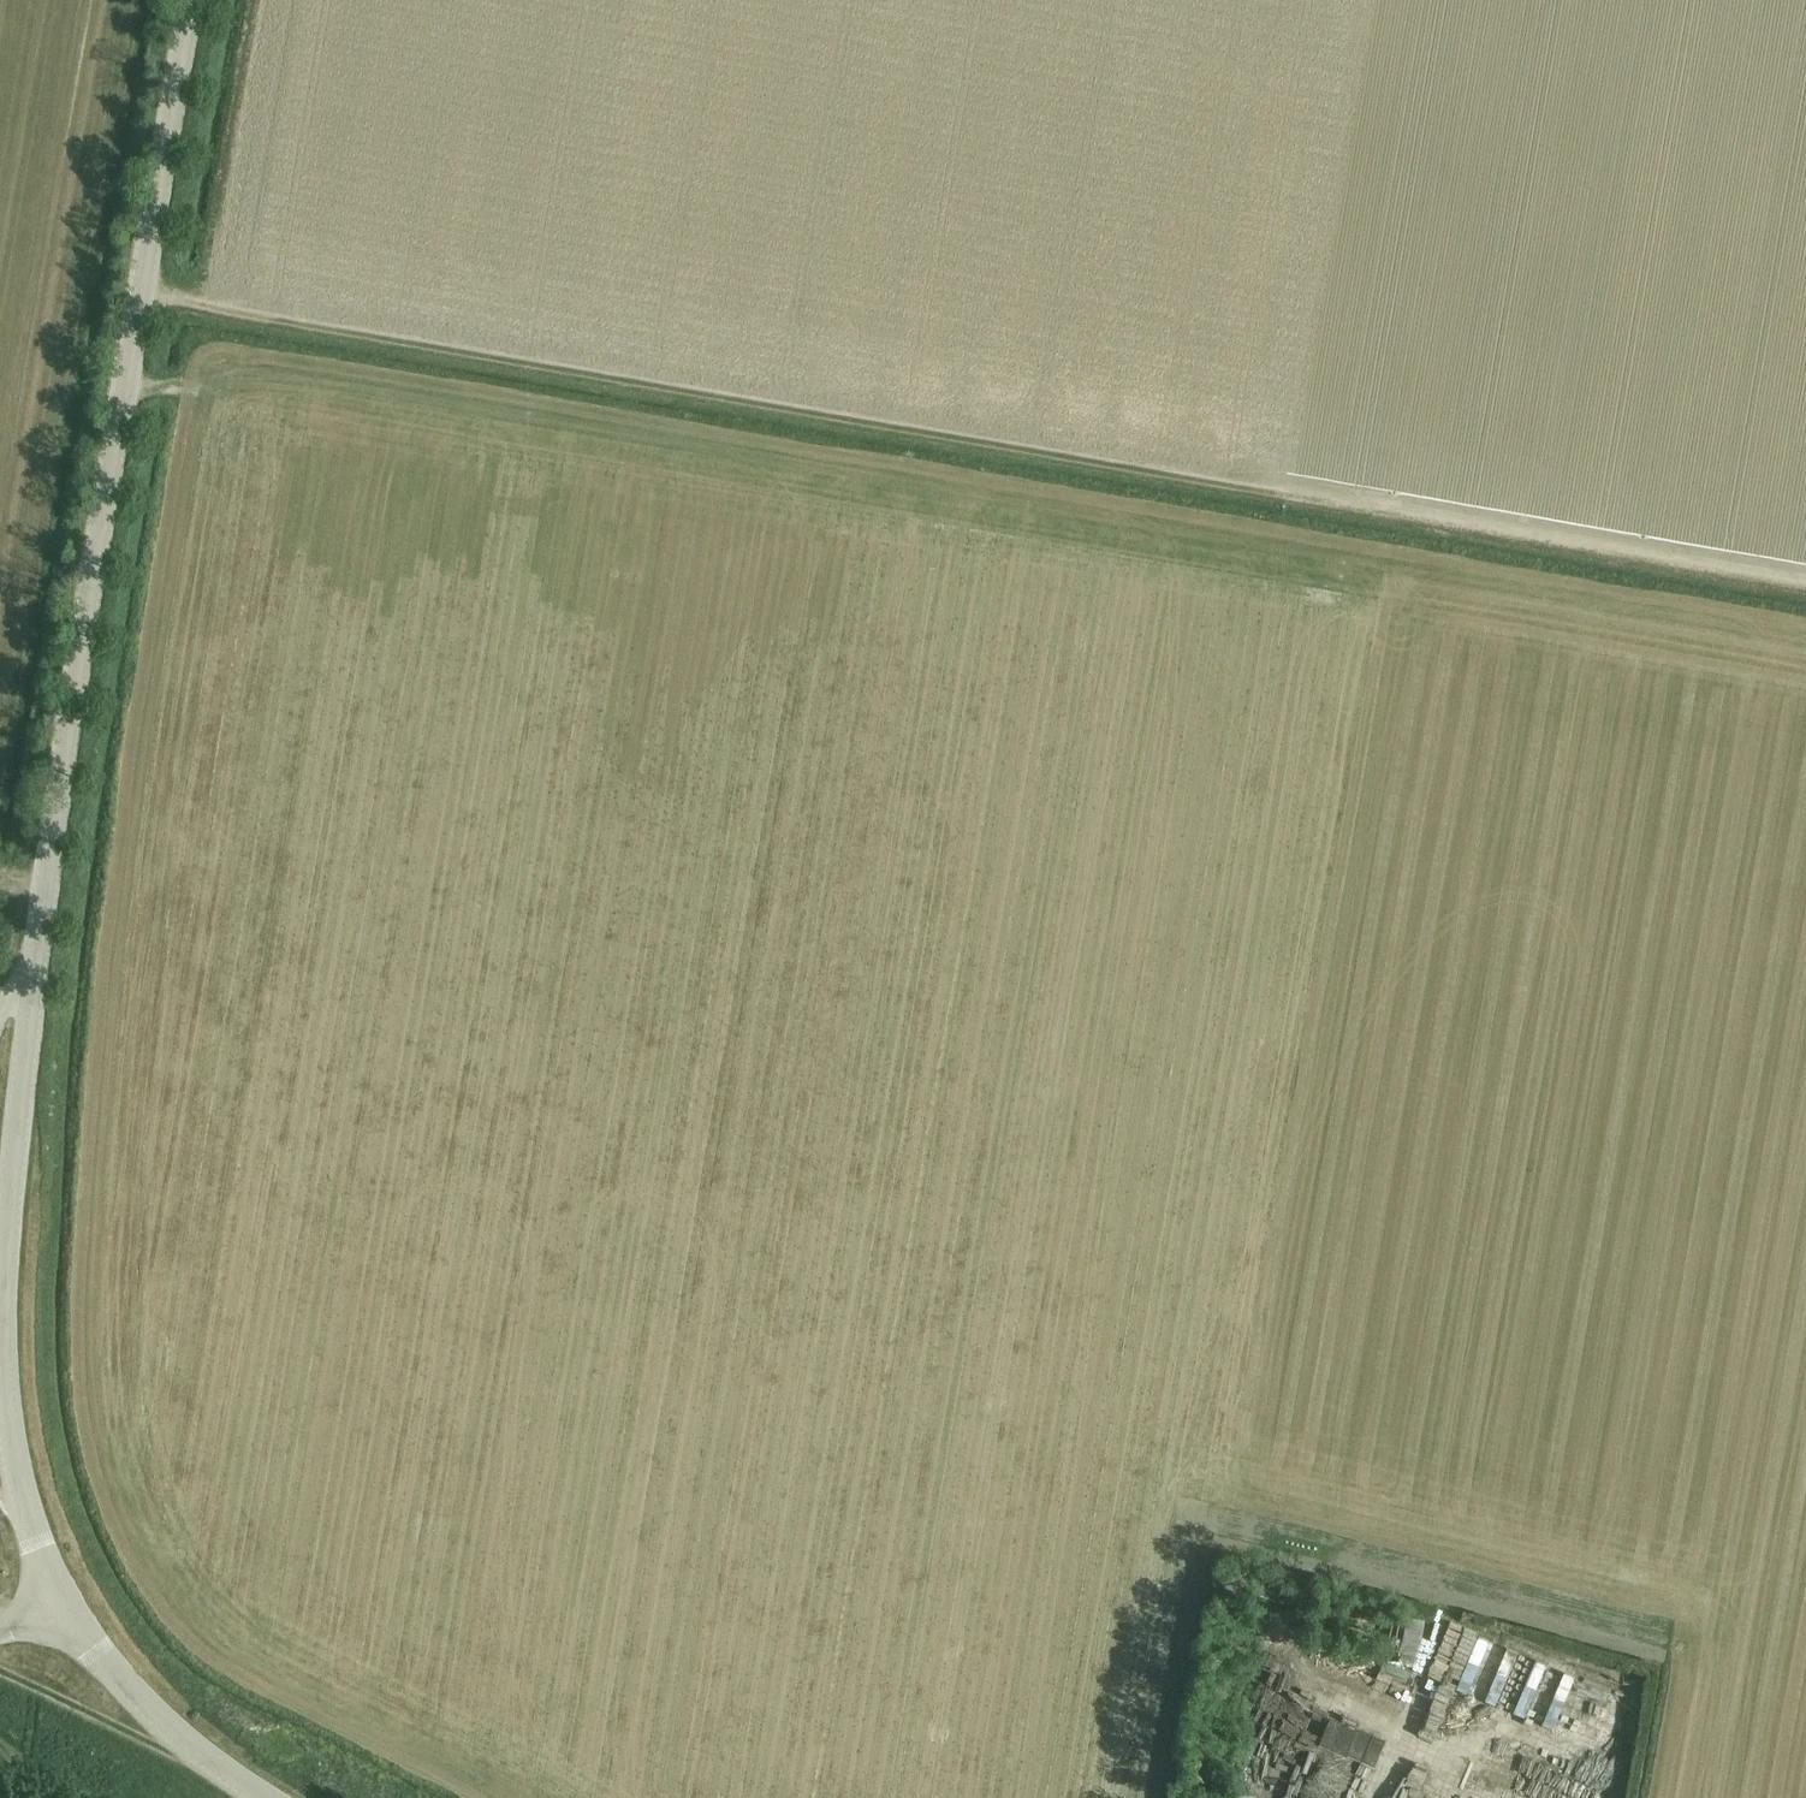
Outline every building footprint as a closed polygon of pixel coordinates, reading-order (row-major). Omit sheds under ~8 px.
[(1413,1669),(1423,1622),(1393,1616),(1383,1663),(1413,1669)]
